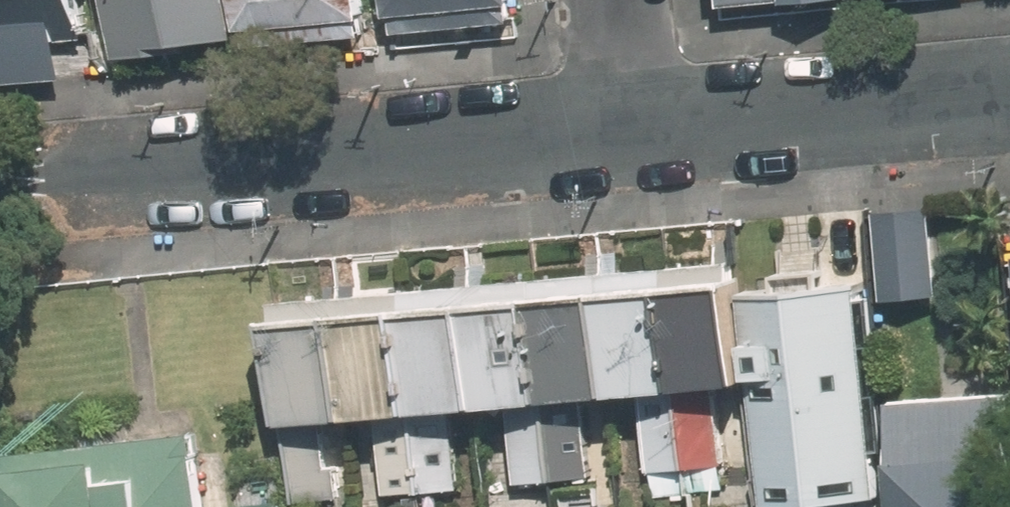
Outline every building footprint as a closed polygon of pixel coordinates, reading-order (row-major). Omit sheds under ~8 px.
[(83,70),(77,0),(0,0),(0,78),(83,70)] [(129,55),(255,44),(251,0),(124,0),(129,55)] [(261,28),(381,15),(380,0),(258,0),(261,28)] [(398,30),(527,17),(526,0),(395,0),(398,30)] [(938,216),(886,217),(888,289),(940,288),(938,216)] [(758,258),(292,306),(303,416),(380,408),(467,399),(502,396),(603,386),(647,381),(728,373),(769,369),(760,283),(758,258)] [(769,369),(782,497),(885,487),(863,272),(760,283),(769,369)] [(728,373),(647,381),(659,493),(740,484),(728,373)] [(603,386),(502,396),(512,488),(612,477),(603,386)] [(904,397),(910,506),(1009,506),(1009,390),(904,397)] [(467,399),(380,408),(389,494),(476,485),(467,399)] [(193,420),(0,450),(0,479),(4,506),(207,506),(193,420)]
